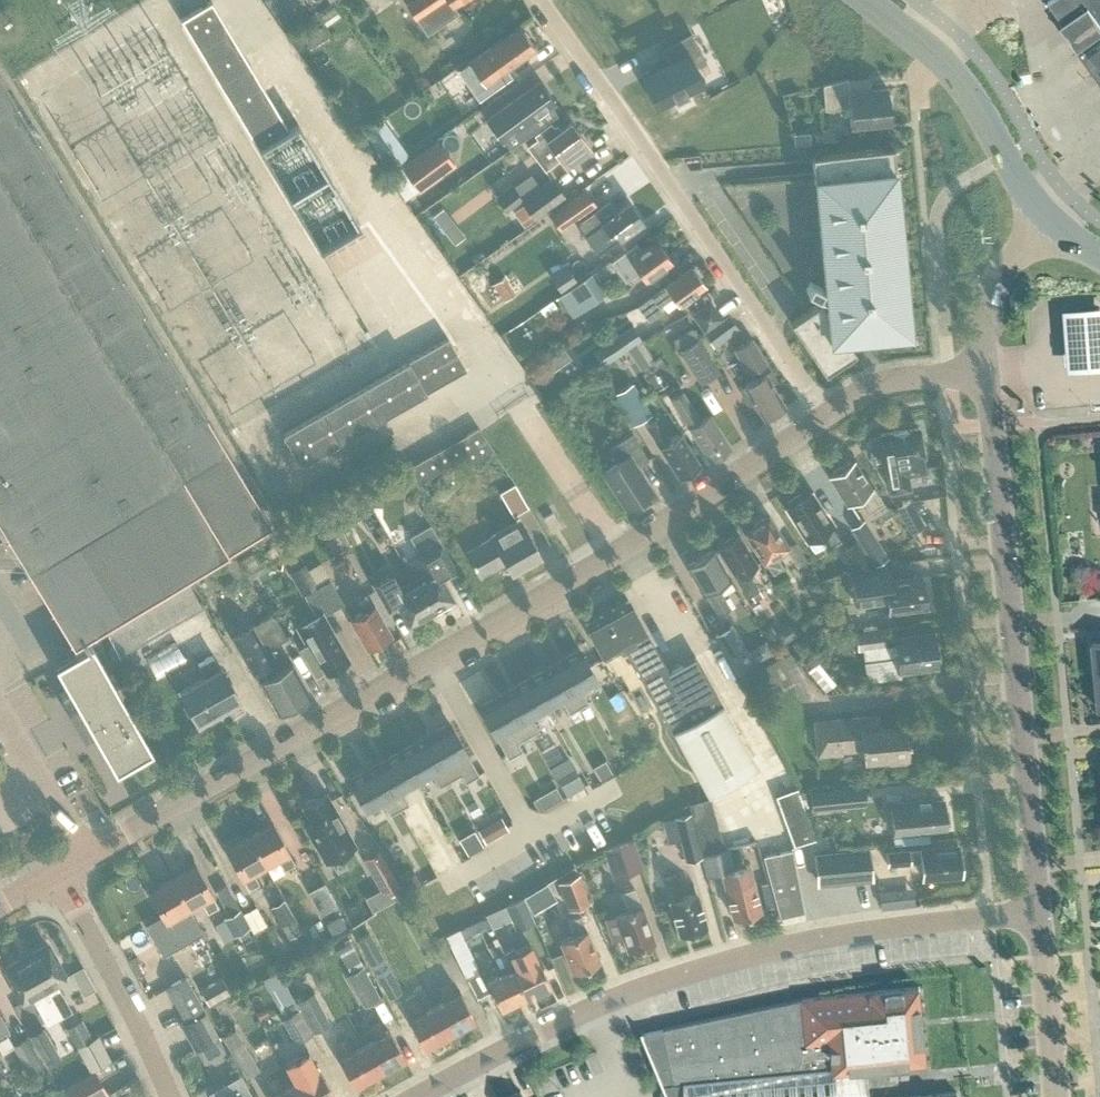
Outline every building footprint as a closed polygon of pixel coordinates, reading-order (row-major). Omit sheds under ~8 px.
[(180,18),(258,148),(289,130),(211,0),(180,18)] [(405,3),(426,34),(458,12),(454,5),(462,0),(410,0),(405,3)] [(1047,0),(1063,22),(1060,23),(1076,46),(1076,47),(1099,80),(1099,0),(1048,0),(1047,0)] [(463,68),(458,71),(464,79),(479,99),(511,75),(507,69),(536,48),(521,29),(492,49),(491,48),(471,62),(463,68)] [(668,62),(642,76),(657,106),(674,97),(675,100),(688,93),(686,90),(703,82),(694,66),(706,60),(690,30),(660,46),(668,62)] [(73,644),(273,524),(0,74),(0,523),(73,644)] [(891,93),(888,90),(888,87),(849,91),(847,78),(823,84),(825,109),(849,106),(851,126),(891,123),(889,101),(891,99),(891,93)] [(512,100),(485,119),(502,141),(504,140),(509,148),(520,140),(558,113),(552,105),(556,102),(540,79),(512,100)] [(590,148),(584,140),(569,120),(559,127),(555,122),(553,124),(550,120),(533,133),(535,136),(526,143),(544,168),(560,157),(566,165),(590,148)] [(390,168),(408,155),(392,132),(374,145),(390,168)] [(401,166),(419,190),(455,164),(438,139),(401,166)] [(893,147),(811,154),(814,182),(815,181),(825,286),(821,287),(810,280),(805,289),(817,295),(827,299),(828,310),(827,310),(821,301),(790,321),(825,372),(855,352),(846,338),(909,332),(894,171),(895,171),(893,147)] [(541,186),(540,186),(531,173),(513,186),(512,185),(496,196),(507,211),(522,201),(526,199),(541,187),(541,186)] [(541,187),(526,199),(522,201),(524,204),(535,220),(567,197),(554,177),(541,186),(541,187)] [(586,188),(548,214),(560,230),(597,205),(596,203),(586,188)] [(608,200),(576,222),(597,252),(619,236),(620,238),(645,221),(631,201),(616,211),(608,200)] [(524,204),(513,211),(524,227),(535,220),(524,204)] [(465,236),(443,207),(431,216),(453,245),(465,236)] [(354,231),(335,241),(343,286),(335,291),(338,310),(333,313),(345,335),(365,324),(362,324),(377,316),(402,311),(414,305),(407,293),(392,296),(356,230),(354,231)] [(657,238),(643,248),(638,241),(612,260),(624,277),(637,267),(646,278),(672,259),(657,238)] [(565,264),(549,274),(562,293),(569,288),(578,282),(569,269),(565,264)] [(680,306),(707,286),(693,267),(639,307),(651,322),(661,314),(658,310),(675,298),(680,306)] [(569,288),(562,293),(558,296),(571,316),(607,290),(593,271),(578,282),(569,288)] [(505,277),(493,284),(503,298),(504,301),(515,293),(505,277)] [(706,329),(722,317),(710,299),(693,311),(706,329)] [(1060,307),(1064,369),(1099,366),(1099,305),(1060,307)] [(739,330),(730,317),(708,333),(717,346),(739,330)] [(642,339),(632,324),(592,351),(602,366),(642,339)] [(719,368),(700,337),(693,326),(675,337),(702,379),(719,368)] [(284,433),(301,463),(468,368),(450,337),(284,433)] [(764,418),(785,405),(770,381),(775,378),(769,368),(765,362),(749,337),(732,349),(752,379),(743,385),(764,418)] [(649,363),(637,343),(627,349),(640,369),(649,363)] [(652,414),(633,382),(613,393),(633,425),(652,414)] [(709,413),(699,420),(682,391),(672,397),(710,458),(730,445),(709,413)] [(680,477),(700,464),(680,432),(670,439),(655,417),(646,424),(680,477)] [(479,427),(409,466),(418,482),(465,455),(470,464),(493,451),(487,441),(479,427)] [(873,463),(885,461),(889,488),(909,485),(906,470),(923,468),(921,456),(923,456),(923,453),(925,450),(924,442),(921,440),(919,427),(880,434),(881,439),(869,441),(873,463)] [(602,471),(625,507),(652,490),(636,465),(648,458),(632,433),(611,446),(618,456),(615,458),(617,461),(602,471)] [(886,507),(874,486),(872,488),(854,460),(844,466),(841,466),(834,470),(833,474),(830,475),(847,504),(849,503),(851,505),(862,498),(872,515),(886,507)] [(528,507),(515,484),(500,493),(513,516),(528,507)] [(327,503),(341,529),(371,512),(357,487),(327,503)] [(829,546),(840,539),(831,525),(834,523),(827,512),(824,514),(810,491),(802,496),(800,493),(788,501),(790,504),(787,506),(797,522),(796,522),(807,540),(820,532),(829,546)] [(911,532),(917,528),(924,524),(910,499),(897,506),(911,532)] [(785,547),(787,546),(768,516),(766,518),(762,517),(755,522),(754,525),(745,531),(764,560),(765,560),(773,573),(783,566),(775,553),(785,547)] [(510,569),(539,553),(519,517),(489,534),(492,538),(466,552),(479,575),(505,561),(510,569)] [(887,555),(870,528),(864,519),(851,527),(874,563),(887,555)] [(442,581),(444,579),(457,571),(431,525),(411,536),(422,554),(417,557),(427,575),(416,582),(432,611),(436,609),(438,611),(451,603),(450,601),(453,599),(442,581)] [(748,596),(758,590),(746,570),(756,563),(738,535),(735,536),(732,536),(726,540),(725,543),(718,547),(719,549),(720,549),(737,575),(735,576),(748,596)] [(841,545),(857,570),(860,569),(871,562),(854,537),(841,545)] [(794,541),(787,546),(785,547),(797,568),(807,562),(794,541)] [(718,614),(730,607),(717,585),(730,578),(713,548),(686,564),(703,594),(708,591),(711,596),(709,597),(718,614)] [(295,570),(289,573),(302,595),(313,615),(296,625),(307,643),(307,644),(301,648),(317,676),(326,671),(326,673),(329,671),(331,672),(338,668),(338,665),(349,659),(331,629),(322,613),(330,609),(316,587),(303,565),(295,570)] [(898,579),(891,580),(890,568),(851,573),(855,606),(888,602),(889,612),(910,609),(910,608),(929,605),(926,584),(923,585),(922,577),(898,580),(898,579)] [(403,589),(392,570),(372,582),(384,603),(393,598),(397,606),(401,604),(412,623),(416,620),(417,622),(429,615),(428,613),(432,611),(416,582),(403,589)] [(328,580),(316,587),(330,609),(341,602),(328,580)] [(203,607),(187,581),(105,630),(120,656),(203,607)] [(368,648),(391,634),(374,605),(371,607),(365,595),(356,600),(363,612),(351,619),(368,648)] [(655,699),(673,730),(708,795),(757,767),(696,656),(667,673),(664,668),(666,667),(628,599),(585,623),(604,658),(626,646),(655,699)] [(795,617),(805,632),(821,623),(811,607),(795,617)] [(273,613),(271,615),(232,637),(253,674),(256,672),(279,712),(310,694),(292,662),(277,671),(265,650),(287,637),(273,613)] [(776,631),(783,642),(799,632),(796,626),(787,624),(776,631)] [(715,635),(730,661),(738,674),(748,668),(741,655),(748,651),(733,625),(715,635)] [(769,625),(762,629),(769,640),(776,636),(769,625)] [(882,628),(860,631),(855,632),(857,651),(863,650),(868,681),(900,677),(899,672),(938,666),(938,662),(940,659),(940,653),(937,650),(934,631),(894,636),(895,644),(885,645),(882,628)] [(1092,639),(1095,673),(1099,672),(1099,638),(1092,639)] [(116,768),(149,749),(90,645),(57,664),(77,699),(67,704),(86,736),(95,731),(116,768)] [(831,647),(819,655),(835,678),(846,670),(831,647)] [(584,654),(583,651),(557,666),(581,710),(590,704),(584,693),(600,684),(584,654)] [(231,716),(246,707),(223,667),(220,668),(213,657),(198,665),(200,670),(202,669),(207,676),(181,691),(199,722),(225,706),(231,716)] [(775,691),(793,679),(779,657),(761,668),(775,691)] [(835,683),(818,661),(808,669),(825,691),(835,683)] [(571,715),(581,710),(557,666),(532,679),(550,712),(565,703),(571,715)] [(535,720),(550,712),(532,679),(507,693),(531,737),(541,732),(535,720)] [(519,744),(531,737),(507,693),(481,707),(510,760),(524,752),(519,744)] [(906,760),(905,755),(908,755),(905,724),(878,726),(877,714),(815,720),(818,754),(841,752),(841,749),(862,747),(863,759),(886,757),(887,761),(906,760)] [(424,739),(449,783),(461,776),(465,784),(479,777),(450,725),(424,739)] [(399,753),(417,785),(432,777),(439,788),(449,783),(424,739),(399,753)] [(374,766),(399,810),(409,805),(402,793),(417,785),(399,753),(374,766)] [(599,779),(612,772),(605,759),(592,766),(599,779)] [(374,766),(349,781),(367,813),(383,804),(389,816),(399,810),(374,766)] [(577,773),(559,783),(566,795),(583,784),(577,773)] [(809,809),(840,805),(838,786),(807,789),(809,809)] [(794,845),(816,837),(798,787),(776,795),(794,845)] [(356,845),(353,841),(326,792),(303,806),(312,822),(305,826),(325,862),(356,845)] [(724,848),(716,818),(711,797),(689,803),(702,854),(724,848)] [(890,802),(893,833),(930,830),(929,828),(946,826),(945,823),(949,822),(948,809),(944,810),(943,799),(934,800),(934,798),(890,802)] [(686,860),(701,856),(690,813),(675,817),(686,860)] [(273,822),(249,835),(265,864),(278,857),(284,869),(295,863),(288,851),(289,850),(273,822)] [(468,853),(483,844),(474,829),(459,838),(468,853)] [(265,864),(249,835),(226,849),(241,877),(242,876),(249,888),(259,883),(253,871),(265,864)] [(634,839),(621,844),(604,850),(613,878),(644,867),(634,839)] [(959,870),(962,867),(962,861),(958,858),(957,845),(886,851),(888,864),(910,862),(910,859),(921,858),(923,877),(960,874),(959,870)] [(813,852),(815,868),(817,886),(873,880),(870,846),(813,852)] [(728,847),(724,848),(702,854),(708,876),(722,872),(733,918),(761,911),(749,865),(734,869),(728,847)] [(383,892),(399,884),(379,850),(364,859),(383,892)] [(792,850),(764,856),(781,917),(804,912),(792,850)] [(436,874),(452,865),(448,857),(432,866),(436,874)] [(197,865),(173,878),(189,906),(201,900),(208,911),(218,906),(212,894),(212,893),(197,865)] [(557,882),(569,910),(591,901),(580,873),(579,873),(577,866),(562,872),(565,879),(557,882)] [(681,897),(678,884),(674,873),(663,877),(679,933),(706,925),(697,892),(681,897)] [(255,905),(251,902),(237,877),(226,883),(242,912),(255,905)] [(162,915),(147,924),(163,953),(202,931),(172,878),(149,892),(162,915)] [(242,912),(226,883),(216,890),(229,913),(222,917),(233,936),(249,926),(241,913),(242,912)] [(340,909),(327,885),(309,894),(323,919),(340,909)] [(612,941),(624,937),(628,950),(654,941),(642,906),(641,906),(635,887),(621,892),(627,911),(604,919),(612,941)] [(915,904),(913,887),(879,891),(881,908),(915,904)] [(302,930),(284,897),(270,905),(288,937),(302,930)] [(505,906),(516,930),(535,922),(524,897),(505,906)] [(400,961),(386,930),(394,926),(384,904),(367,912),(391,965),(400,961)] [(267,924),(256,905),(243,913),(254,932),(267,924)] [(493,927),(488,915),(472,922),(477,934),(493,927)] [(574,934),(560,940),(573,972),(600,961),(587,929),(580,915),(568,920),(569,922),(574,934)] [(446,933),(454,953),(466,977),(479,970),(468,946),(466,947),(461,936),(460,937),(456,929),(446,933)] [(369,932),(357,939),(390,998),(402,991),(369,932)] [(47,943),(25,955),(60,1017),(71,1011),(54,982),(67,975),(59,960),(55,961),(48,947),(49,946),(47,943)] [(504,951),(524,994),(549,982),(537,958),(536,959),(529,945),(516,951),(514,946),(504,951)] [(524,994),(504,951),(494,956),(499,966),(506,967),(508,971),(488,981),(500,1006),(524,994)] [(60,1017),(25,955),(4,967),(5,971),(7,970),(15,984),(12,986),(20,1001),(32,994),(49,1023),(60,1017)] [(292,998),(306,992),(291,958),(277,964),(292,998)] [(380,997),(363,966),(346,975),(364,1006),(380,997)] [(479,970),(466,977),(475,996),(489,990),(479,970)] [(166,986),(183,1018),(203,1007),(186,976),(166,986)] [(434,1006),(449,1032),(475,1018),(460,992),(455,994),(449,983),(439,988),(445,1000),(434,1006)] [(642,1030),(670,1096),(869,1096),(865,1064),(910,1060),(926,1058),(919,984),(802,996),(802,997),(663,1026),(642,1030)] [(313,991),(295,1001),(312,1032),(330,1023),(313,991)] [(449,1032),(434,1006),(424,1012),(417,1000),(407,1005),(414,1017),(409,1020),(424,1046),(449,1032)] [(299,1039),(311,1032),(298,1008),(286,1014),(299,1039)] [(219,1036),(218,1036),(205,1012),(184,1025),(197,1049),(219,1036)] [(9,1029),(0,1013),(0,1035),(9,1029)] [(260,1062),(271,1055),(248,1014),(236,1021),(260,1062)] [(375,1038),(364,1044),(379,1071),(404,1057),(390,1030),(385,1033),(379,1021),(369,1027),(375,1038)] [(282,1023),(267,1030),(275,1048),(290,1041),(282,1023)] [(61,1059),(56,1051),(43,1027),(30,1035),(48,1066),(61,1059)] [(258,1070),(248,1050),(236,1029),(224,1035),(246,1076),(258,1070)] [(28,1035),(27,1035),(13,1043),(28,1071),(43,1063),(28,1035)] [(97,1035),(93,1037),(78,1046),(91,1069),(110,1059),(97,1035)] [(379,1071),(364,1044),(354,1050),(347,1038),(337,1044),(344,1056),(339,1058),(354,1085),(379,1071)] [(284,1065),(294,1083),(302,1096),(332,1096),(334,1096),(320,1069),(318,1070),(308,1051),(284,1065)] [(69,1096),(105,1096),(110,1095),(96,1070),(63,1087),(69,1096)] [(250,1093),(240,1075),(209,1092),(212,1096),(252,1096),(250,1093)] [(294,1083),(284,1089),(277,1077),(267,1083),(273,1094),(269,1096),(302,1096),(294,1083)] [(520,1088),(504,1096),(525,1096),(520,1088)]
